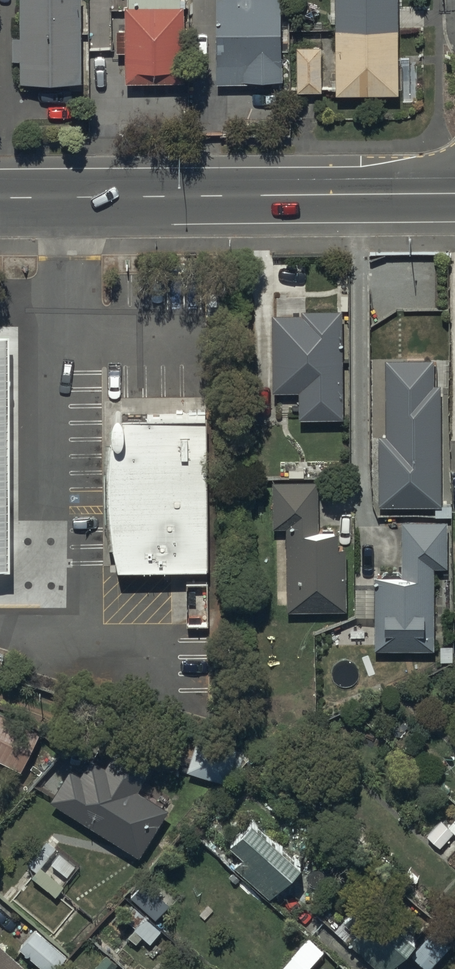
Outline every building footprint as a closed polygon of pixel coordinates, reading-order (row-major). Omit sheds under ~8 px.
[(79,0),(18,0),(18,35),(11,35),(10,62),(19,62),(19,83),(79,83),(79,0)] [(123,82),(183,82),(183,6),(180,6),(180,0),(127,0),(127,7),(124,7),(124,32),(114,32),(114,53),(123,53),(123,82)] [(216,85),(279,83),(277,0),(214,0),(216,85)] [(396,30),(396,0),(333,0),(333,31),(396,30)] [(396,30),(333,31),(333,96),(397,96),(397,90),(402,90),(402,56),(396,56),(396,30)] [(319,47),(295,47),(295,93),(319,93),(319,47)] [(343,334),(343,325),(305,325),(305,334),(282,334),(283,404),(312,404),(312,429),(344,429),(344,404),(348,404),(348,334),(343,334)] [(9,575),(8,334),(0,334),(0,575),(9,575)] [(379,506),(442,507),(442,386),(434,386),(434,360),(387,360),(387,437),(380,437),(379,506)] [(114,561),(117,576),(209,575),(208,424),(117,424),(113,439),(111,454),(109,469),(108,484),(108,500),(108,515),(109,530),(111,545),(114,561)] [(292,533),(292,541),(288,541),(288,616),(347,616),(347,541),(320,541),(320,489),(292,489),(274,489),(275,533),(292,533)] [(372,584),(373,657),(403,657),(431,657),(430,574),(445,574),(445,528),(430,528),(402,528),(402,584),(372,584)] [(18,778),(36,741),(0,724),(0,769),(18,778)] [(200,741),(189,775),(238,791),(249,757),(200,741)] [(69,775),(49,806),(136,860),(170,806),(144,790),(154,774),(118,751),(104,774),(90,765),(80,782),(69,775)] [(271,906),(302,873),(254,829),(233,852),(245,863),(235,873),(271,906)] [(54,938),(72,914),(31,882),(12,907),(54,938)] [(415,949),(366,903),(344,926),(360,941),(353,949),(375,968),(397,968),(415,949)] [(410,956),(423,968),(429,968),(454,944),(454,936),(443,924),(410,956)] [(18,952),(38,968),(60,968),(66,962),(34,934),(18,952)] [(0,950),(0,968),(21,968),(0,950)]
